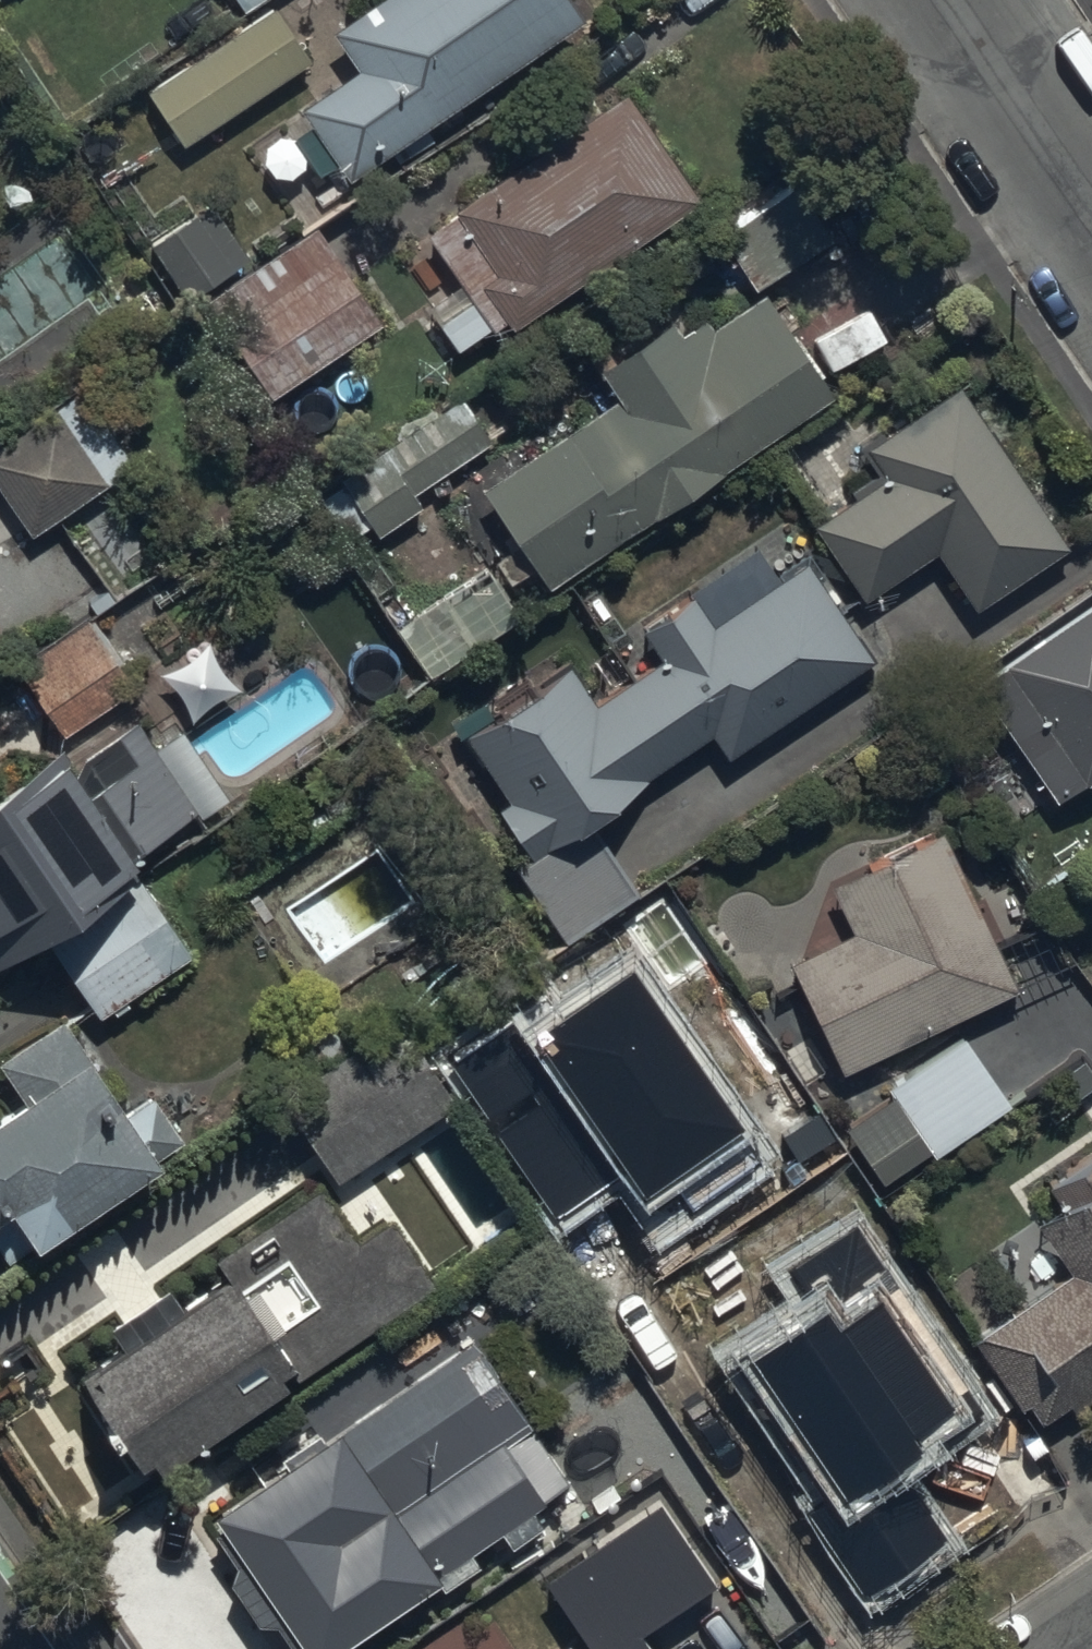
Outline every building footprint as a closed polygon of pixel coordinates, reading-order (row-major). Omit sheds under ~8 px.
[(327,32),(355,74),(301,110),(350,182),(404,146),(584,26),(566,0),(375,0),(327,32)] [(143,94),(182,151),(314,63),(276,6),(143,94)] [(435,219),(513,335),(700,209),(622,94),(435,219)] [(725,240),(758,289),(835,238),(802,188),(725,240)] [(145,252),(183,307),(249,262),(212,207),(145,252)] [(200,314),(264,408),(382,329),(318,235),(200,314)] [(550,595),(829,408),(765,312),(716,345),(698,319),(606,381),(623,407),(485,499),(550,595)] [(35,540),(137,472),(83,392),(0,448),(0,488),(35,540)] [(868,455),(889,485),(817,533),(865,604),(936,556),(977,616),(1071,553),(962,392),(868,455)] [(337,488),(378,549),(426,516),(415,499),(490,449),(460,405),(385,455),(337,488)] [(808,571),(715,634),(691,599),(640,634),(663,667),(600,709),(571,666),(466,737),(546,854),(651,784),(713,742),(730,766),(874,669),(808,571)] [(1065,807),(1091,789),(1091,600),(978,676),(1065,807)] [(26,667),(72,735),(142,688),(96,620),(26,667)] [(0,790),(0,972),(146,874),(137,860),(201,817),(138,724),(74,766),(62,748),(0,790)] [(794,972),(846,1081),(1017,1000),(965,891),(943,843),(837,893),(859,941),(794,972)] [(647,1215),(755,1140),(637,972),(530,1046),(514,1024),(455,1065),(561,1217),(620,1176),(647,1215)] [(286,1107),(339,1184),(462,1101),(410,1024),(286,1107)] [(11,1271),(162,1170),(92,1067),(65,1026),(0,1070),(0,1073),(26,1111),(0,1129),(0,1254),(11,1271)] [(837,1130),(881,1196),(1012,1108),(968,1042),(837,1130)] [(1068,1213),(1042,1231),(1075,1279),(977,1345),(1043,1442),(1091,1409),(1091,1164),(1053,1191),(1068,1213)] [(904,1461),(961,1423),(880,1302),(900,1288),(858,1226),(788,1274),(816,1316),(748,1361),(838,1495),(808,1515),(865,1600),(956,1539),(904,1461)] [(88,1383),(160,1490),(305,1392),(233,1286),(184,1319),(169,1296),(114,1332),(130,1355),(88,1383)] [(299,1648),(362,1648),(579,1503),(474,1347),(214,1522),(299,1648)] [(646,1641),(720,1590),(662,1506),(547,1584),(588,1644),(581,1648),(651,1648),(646,1641)]
